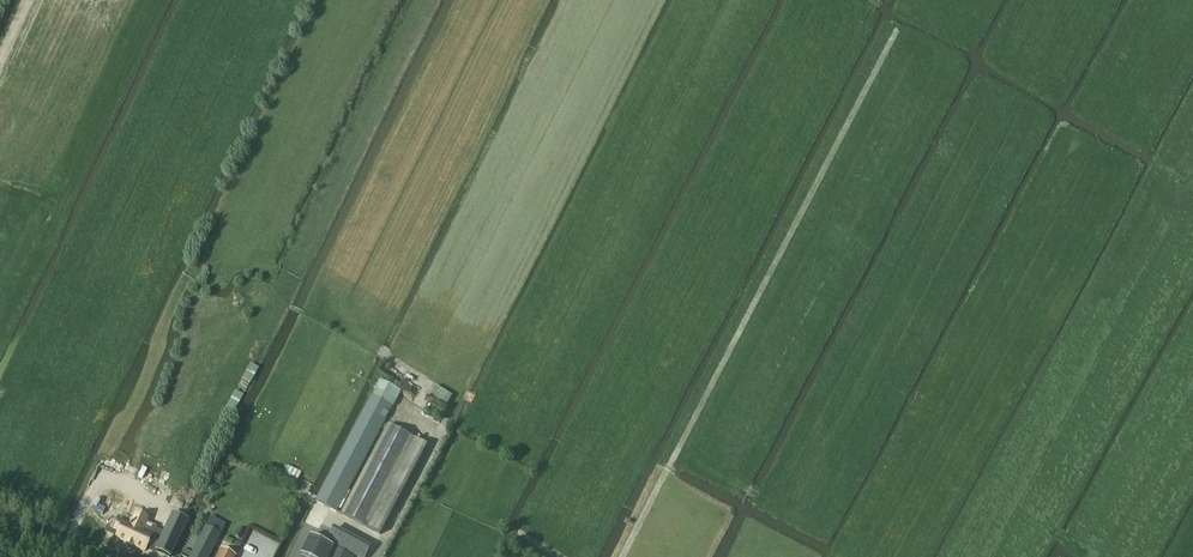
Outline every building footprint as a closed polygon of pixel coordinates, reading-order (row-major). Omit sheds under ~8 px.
[(250,363),(242,378),(250,382),(258,368),(250,363)] [(380,381),(372,396),(317,501),(337,512),(392,407),(393,407),(401,391),(380,381)] [(436,387),(429,400),(445,409),(452,397),(436,387)] [(235,390),(227,405),(235,410),(243,395),(235,390)] [(393,410),(393,419),(401,419),(401,410),(393,410)] [(427,446),(388,425),(341,514),(381,535),(427,446)] [(298,480),(285,474),(282,481),(295,487),(298,480)] [(117,522),(113,529),(118,532),(115,538),(125,543),(124,545),(132,549),(133,546),(143,551),(154,528),(144,523),(146,520),(135,515),(130,526),(128,525),(128,527),(117,522)] [(189,556),(208,556),(220,534),(205,526),(189,556)] [(234,535),(240,538),(244,530),(238,527),(234,535)] [(327,541),(358,556),(366,556),(371,548),(360,542),(334,529),(327,541)] [(302,555),(307,556),(329,556),(334,547),(311,536),(302,555)] [(235,556),(222,549),(217,556),(235,556)] [(334,556),(351,556),(352,555),(338,549),(334,556)]
